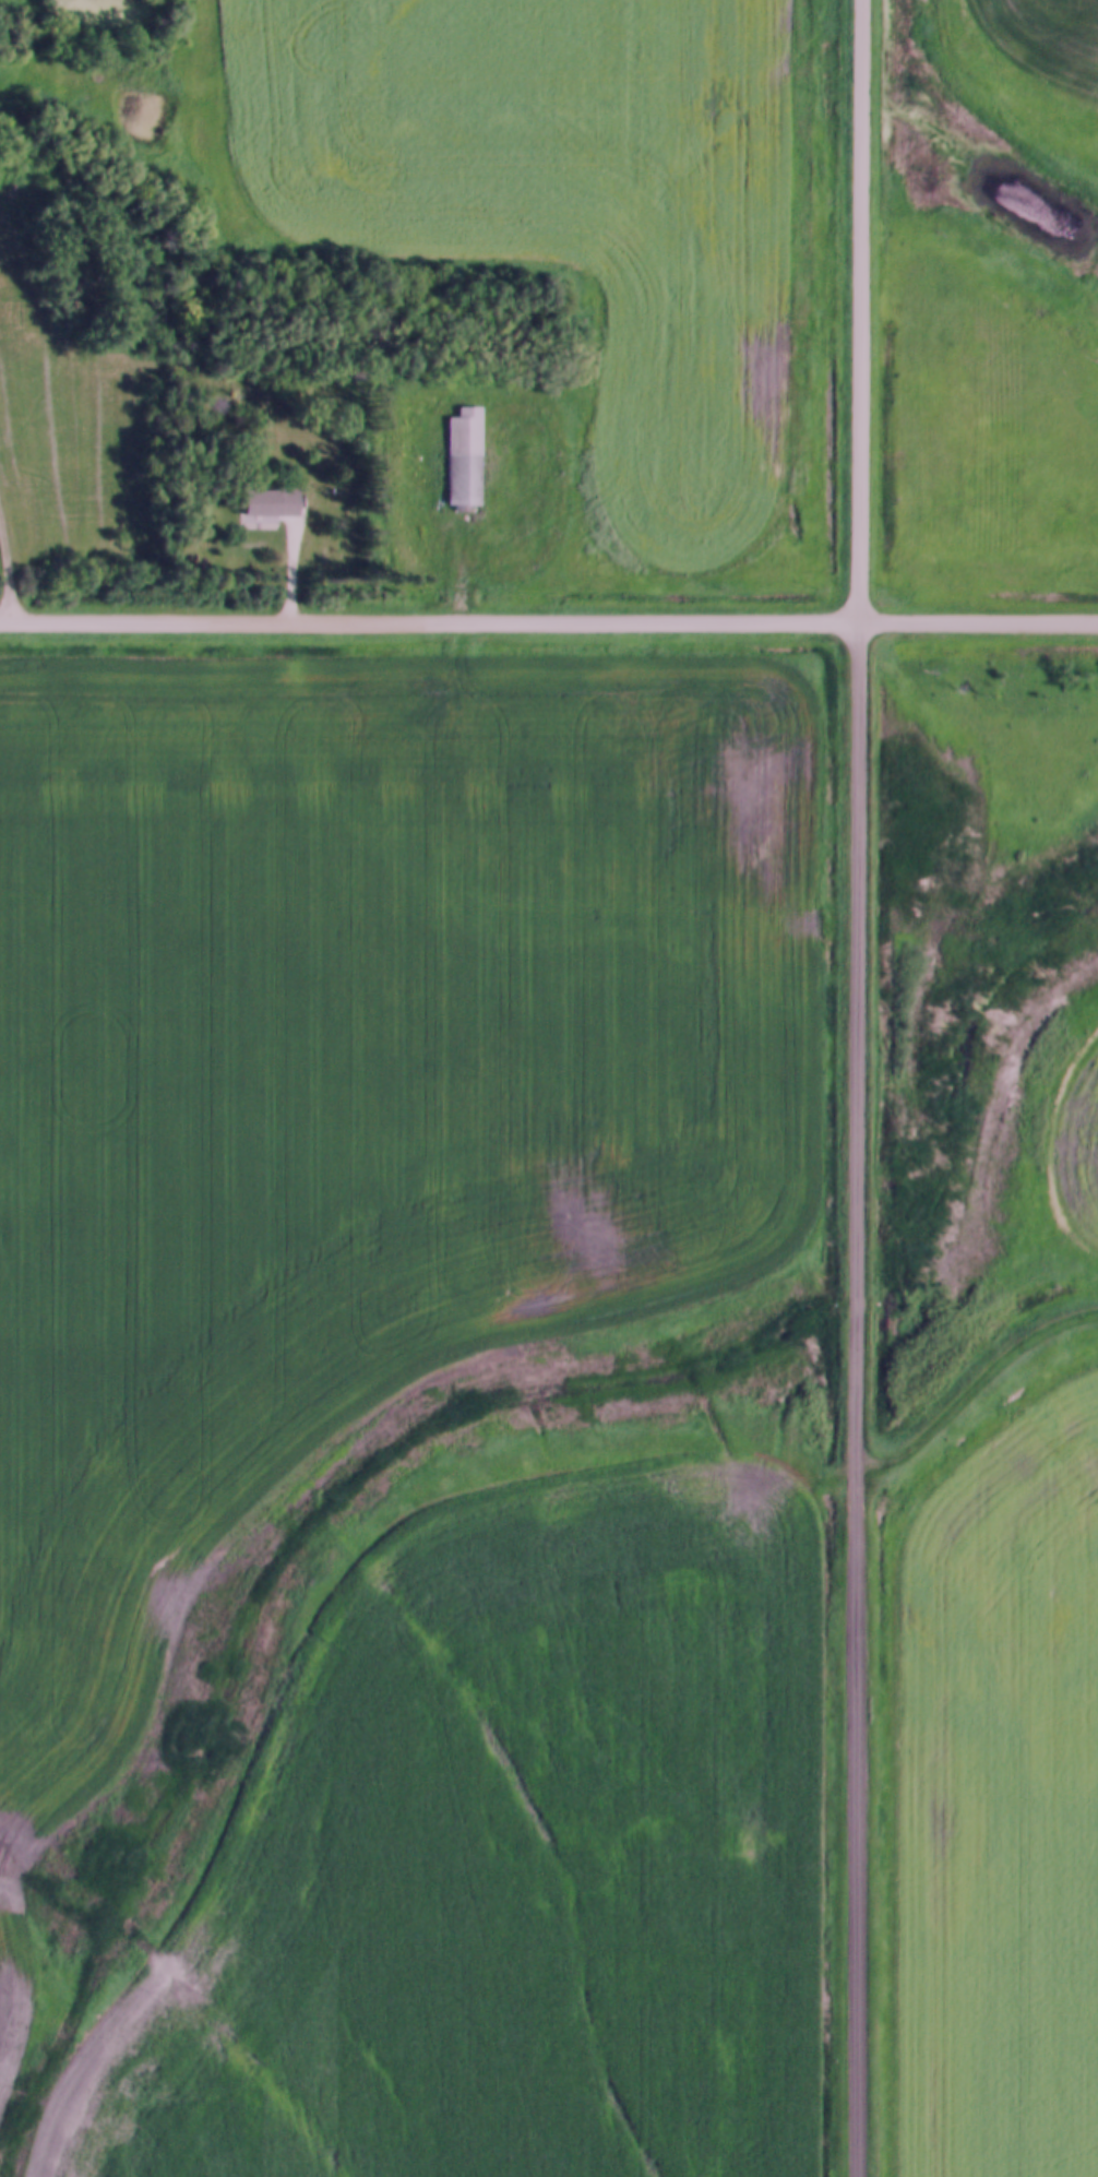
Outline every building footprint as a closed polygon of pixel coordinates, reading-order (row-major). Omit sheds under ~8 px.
[(447,503),(477,504),(479,407),(459,407),(459,417),(449,417),(447,503)] [(298,514),(297,482),(243,483),(243,515),(298,514)]
